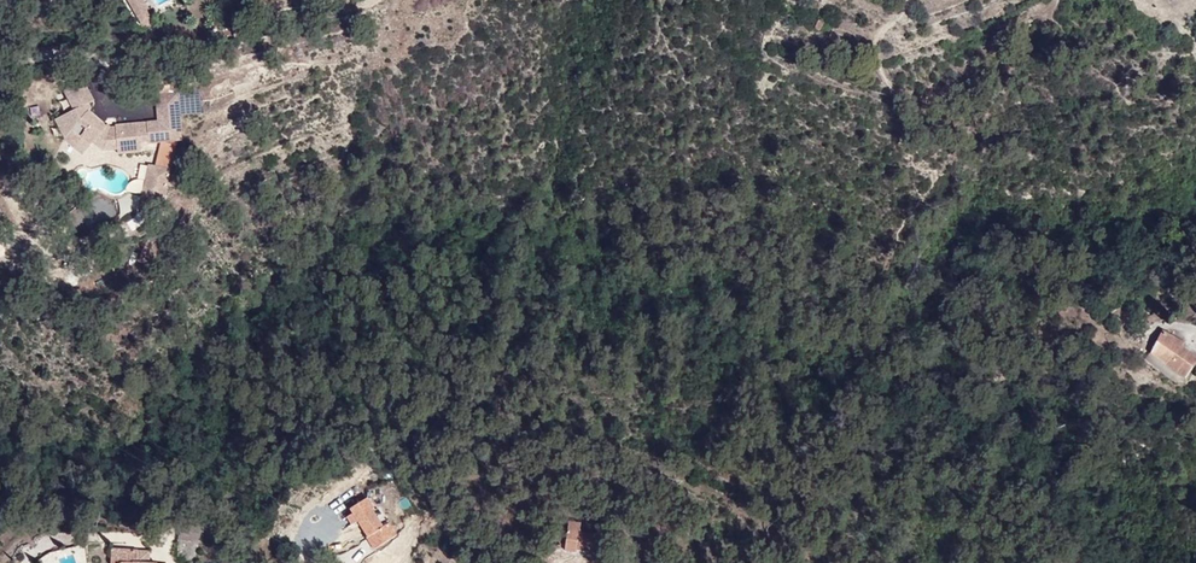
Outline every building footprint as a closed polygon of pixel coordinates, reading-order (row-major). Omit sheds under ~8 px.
[(143,27),(152,22),(145,12),(153,7),(149,0),(126,0),(143,27)] [(84,79),(65,88),(74,107),(56,117),(65,136),(76,146),(83,137),(90,143),(94,140),(117,139),(118,148),(118,152),(141,150),(140,136),(148,135),(149,142),(181,139),(177,92),(157,94),(159,120),(116,124),(116,128),(110,128),(89,109),(91,106),(89,102),(94,99),(84,79)] [(83,137),(76,146),(84,152),(90,143),(83,137)] [(117,139),(94,140),(105,149),(118,148),(117,139)] [(1171,356),(1195,371),(1195,335),(1171,356)] [(390,520),(379,504),(382,501),(374,491),(354,504),(357,510),(362,520),(370,533),(378,529),(384,541),(403,528),(396,516),(390,520)] [(362,520),(357,510),(350,515),(355,524),(362,520)] [(600,531),(585,528),(586,521),(573,519),(568,552),(580,554),(580,550),(582,541),(583,533),(599,536),(600,531)] [(600,531),(600,523),(586,521),(585,528),(600,531)] [(384,541),(378,529),(370,533),(368,535),(375,547),(384,541)] [(606,545),(608,533),(600,531),(599,536),(583,533),(582,541),(606,545)] [(604,555),(606,545),(582,541),(580,550),(604,555)] [(110,545),(110,561),(116,562),(143,562),(138,562),(139,547),(110,545)]
